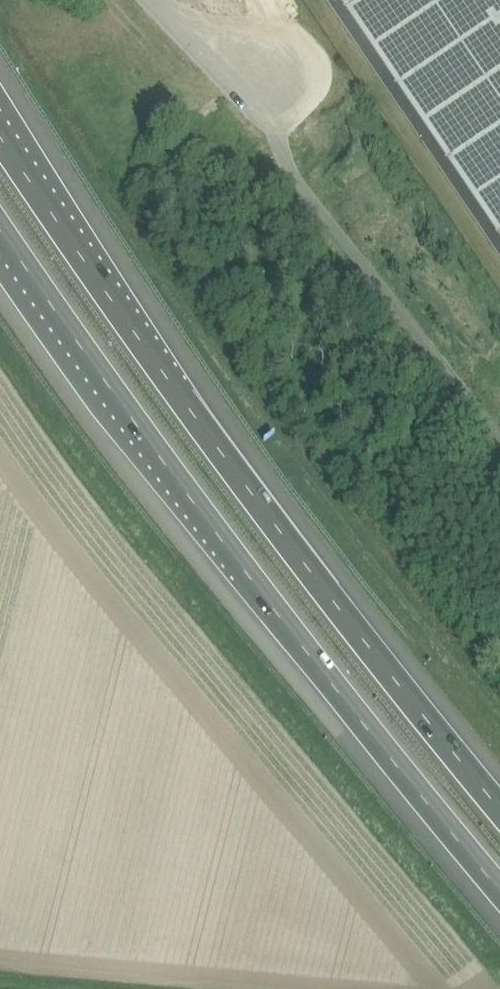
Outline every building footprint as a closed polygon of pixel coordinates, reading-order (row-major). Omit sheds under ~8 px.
[(499,255),(499,0),(328,0),(344,23),(499,255)]
